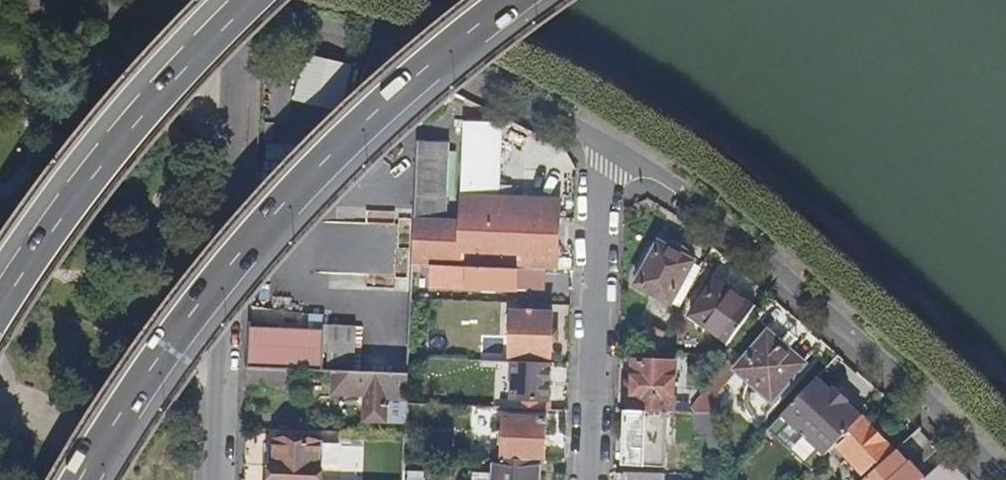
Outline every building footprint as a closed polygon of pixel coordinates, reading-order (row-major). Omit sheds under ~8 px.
[(305,57),(284,53),(271,65),(274,66),(273,106),(287,106),(289,67),(304,67),(305,57)] [(416,219),(415,266),(435,267),(519,270),(530,271),(550,271),(559,272),(562,203),(528,201),(493,200),(497,124),(466,123),(462,221),(448,221),(416,219)] [(420,145),(416,219),(448,221),(450,146),(420,145)] [(529,173),(528,201),(562,203),(568,203),(569,175),(529,173)] [(319,221),(317,271),(395,273),(397,223),(319,221)] [(638,285),(672,303),(697,260),(685,248),(673,242),(662,240),(638,285)] [(530,271),(519,270),(435,267),(435,288),(519,291),(529,291),(530,271)] [(550,271),(530,271),(529,291),(549,292),(550,271)] [(693,317),(733,344),(756,310),(716,282),(693,317)] [(554,359),(556,315),(516,313),(514,357),(554,359)] [(357,368),(358,328),(331,327),(330,367),(357,368)] [(250,369),(277,370),(325,373),(328,332),(252,329),(250,369)] [(786,344),(773,333),(740,370),(773,400),(803,364),(783,347),(786,344)] [(636,362),(634,412),(661,413),(676,414),(678,363),(636,362)] [(551,411),(553,364),(517,363),(516,400),(527,400),(527,410),(551,411)] [(732,363),(694,409),(697,414),(705,415),(740,370),(732,363)] [(277,370),(250,369),(250,385),(277,386),(277,370)] [(408,425),(409,405),(410,377),(335,373),(334,396),(366,397),(365,423),(408,425)] [(832,393),(818,379),(785,414),(830,456),(839,446),(865,419),(849,405),(852,402),(837,388),(832,393)] [(661,413),(634,412),(629,412),(627,466),(658,467),(661,413)] [(705,415),(697,414),(690,414),(696,442),(706,442),(706,453),(726,454),(717,415),(705,415)] [(505,459),(541,461),(547,461),(549,419),(507,417),(505,459)] [(865,419),(839,446),(867,479),(895,454),(865,419)] [(949,457),(922,429),(895,454),(867,479),(866,479),(924,479),(949,457)] [(275,479),(321,479),(322,443),(276,441),(275,479)] [(970,479),(949,457),(924,479),(970,479)] [(496,459),(496,474),(475,473),(475,479),(540,479),(541,461),(505,459),(496,459)]
